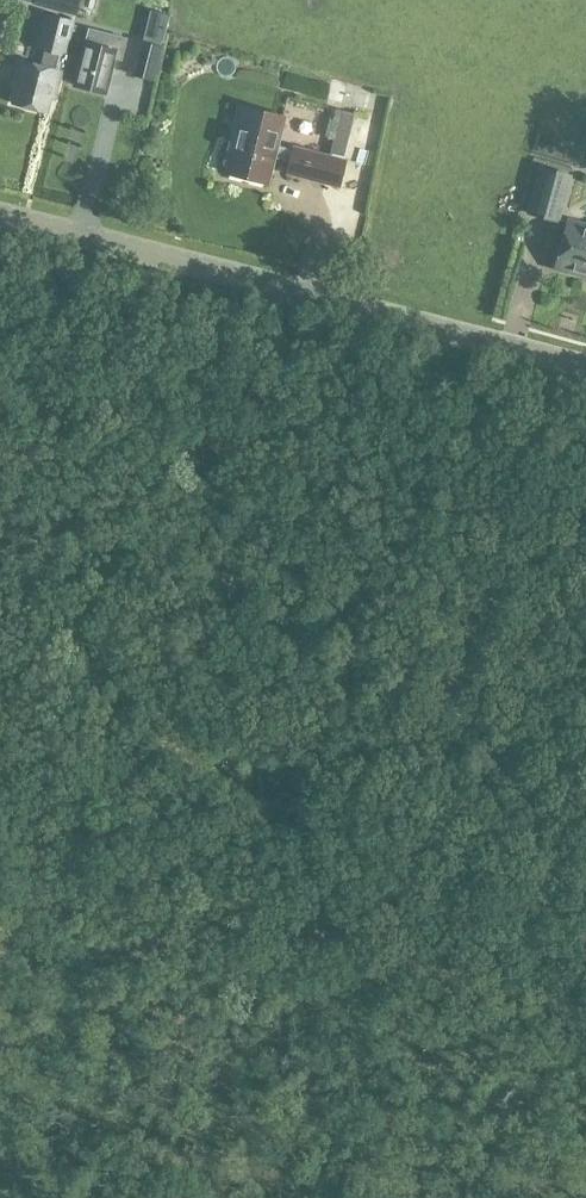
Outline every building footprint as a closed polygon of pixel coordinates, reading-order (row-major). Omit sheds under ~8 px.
[(77,12),(79,0),(34,0),(33,2),(77,12)] [(46,49),(42,67),(17,61),(11,86),(16,87),(13,101),(47,109),(50,96),(57,97),(63,71),(67,55),(75,18),(45,12),(37,47),(46,49)] [(67,55),(63,71),(80,74),(77,86),(108,93),(116,58),(123,60),(128,39),(90,30),(84,58),(67,55)] [(135,74),(154,79),(162,47),(142,42),(135,74)] [(282,116),(239,106),(235,128),(237,128),(226,174),(267,183),(282,116)] [(346,158),(292,143),(284,172),(339,186),(346,158)] [(570,175),(540,166),(528,212),(557,221),(570,175)] [(585,277),(585,225),(568,220),(554,268),(585,277)]
